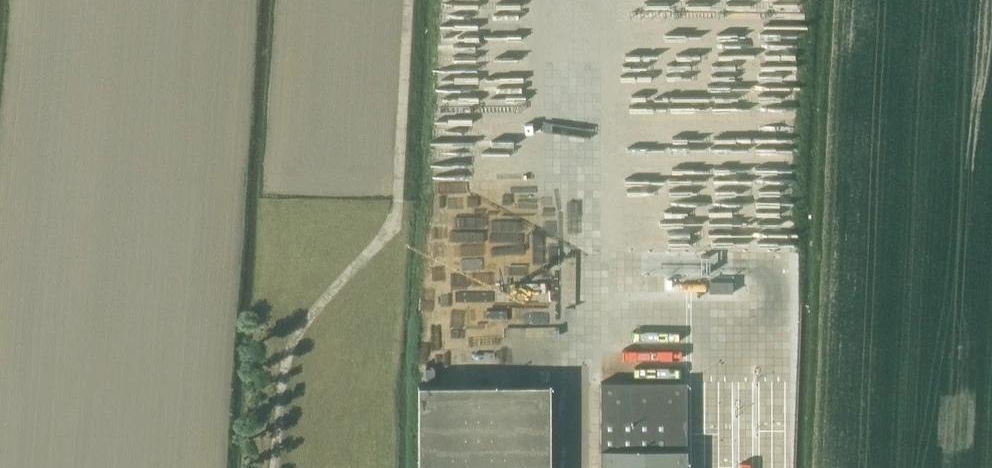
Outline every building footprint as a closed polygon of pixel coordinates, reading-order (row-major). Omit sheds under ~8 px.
[(733,280),(709,280),(709,292),(733,292),(733,280)] [(601,381),(601,467),(686,467),(686,381),(601,381)] [(419,467),(551,467),(551,383),(418,383),(419,467)]
